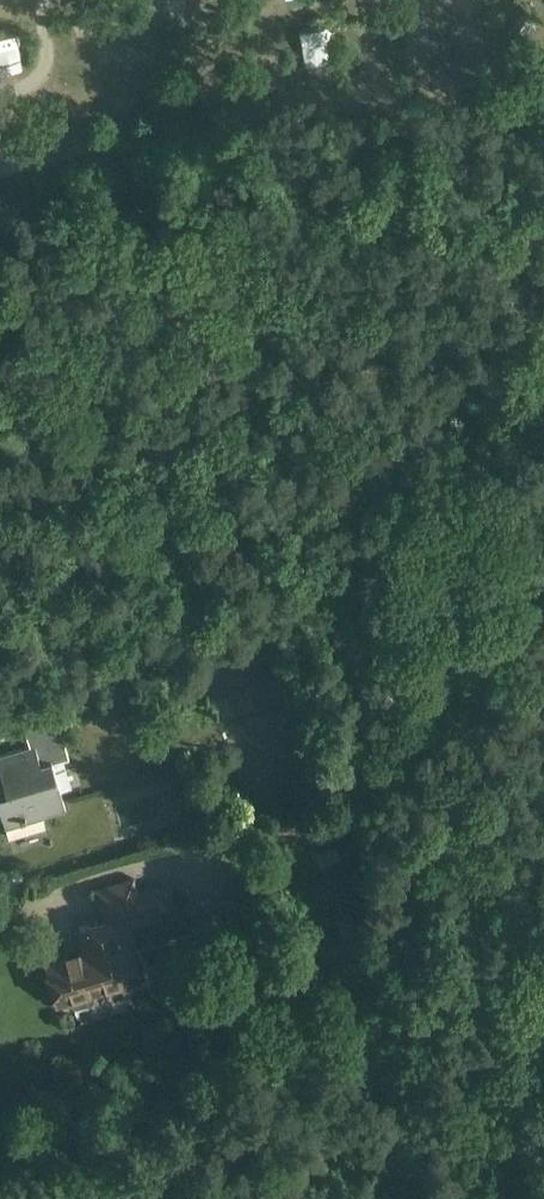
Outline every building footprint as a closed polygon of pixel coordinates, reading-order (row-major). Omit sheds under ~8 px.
[(0,791),(0,809),(5,827),(66,810),(52,763),(69,758),(51,696),(16,706),(28,746),(0,754),(0,771),(5,790),(0,791)] [(318,802),(301,806),(303,812),(320,807),(318,802)] [(296,807),(266,816),(271,835),(302,826),(296,807)] [(48,971),(44,972),(51,997),(55,996),(57,1003),(70,999),(72,1006),(75,1008),(92,1003),(94,999),(92,993),(138,979),(122,925),(175,907),(168,882),(135,892),(131,879),(96,890),(104,919),(77,927),(84,952),(45,964),(48,971)]
